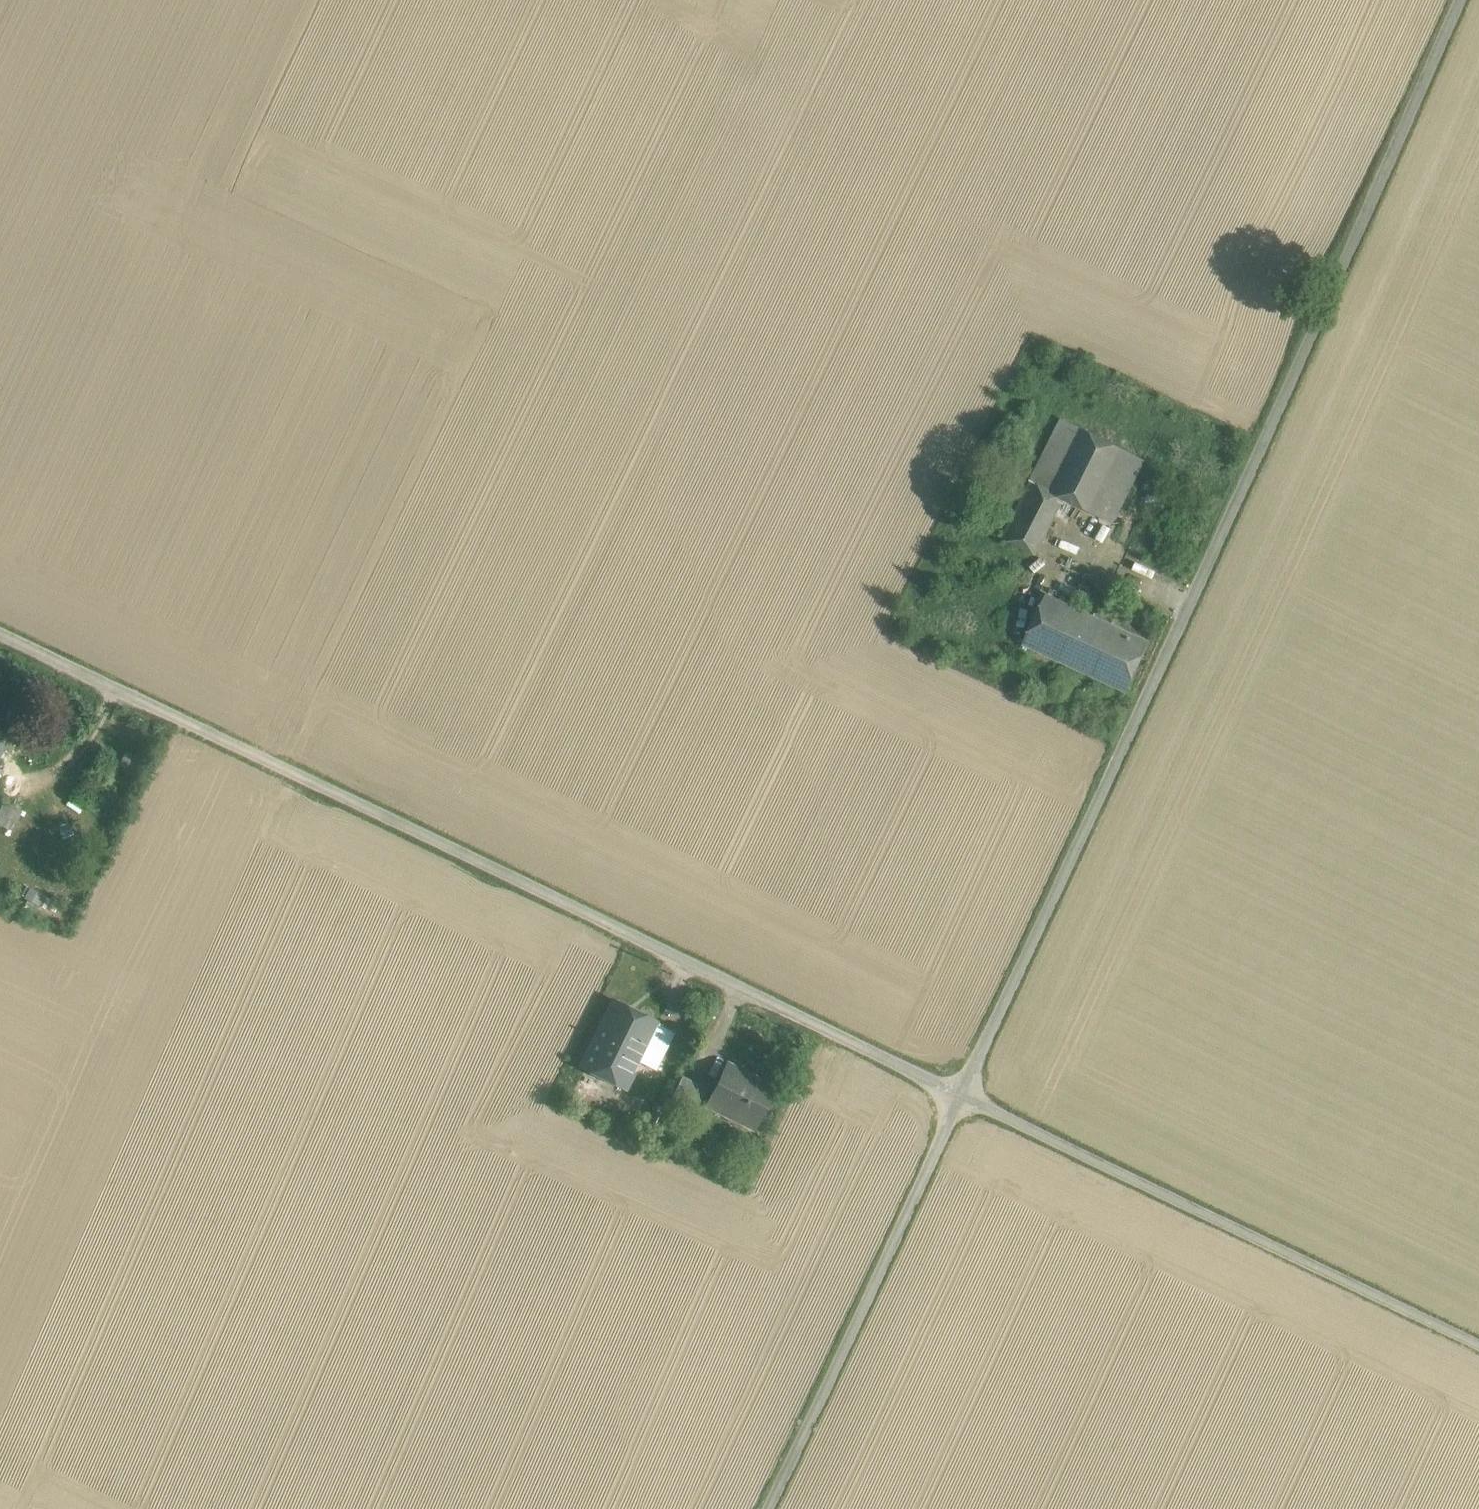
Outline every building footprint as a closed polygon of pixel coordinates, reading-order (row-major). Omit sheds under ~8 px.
[(1145,455),(1062,416),(1030,481),(1063,497),(1114,521),(1145,455)] [(1063,497),(1030,481),(1023,497),(1055,513),(1063,497)] [(1055,513),(1023,497),(1012,520),(1044,536),(1055,513)] [(1044,536),(1012,520),(1004,536),(1037,551),(1044,536)] [(1105,615),(1046,590),(1025,641),(1084,666),(1105,615)] [(1105,615),(1084,666),(1129,685),(1150,634),(1105,615)] [(0,731),(0,761),(12,737),(0,731)] [(4,802),(0,810),(0,825),(13,830),(22,810),(4,802)] [(658,1023),(614,1001),(581,1067),(585,1069),(624,1089),(634,1070),(658,1023)] [(658,1023),(634,1070),(650,1078),(655,1069),(661,1072),(666,1063),(659,1060),(673,1032),(675,1033),(676,1032),(658,1023)] [(774,1087),(728,1064),(707,1106),(753,1128),(774,1087)] [(624,1089),(585,1069),(569,1100),(609,1121),(624,1089)] [(707,1088),(682,1075),(670,1099),(696,1111),(707,1088)]
